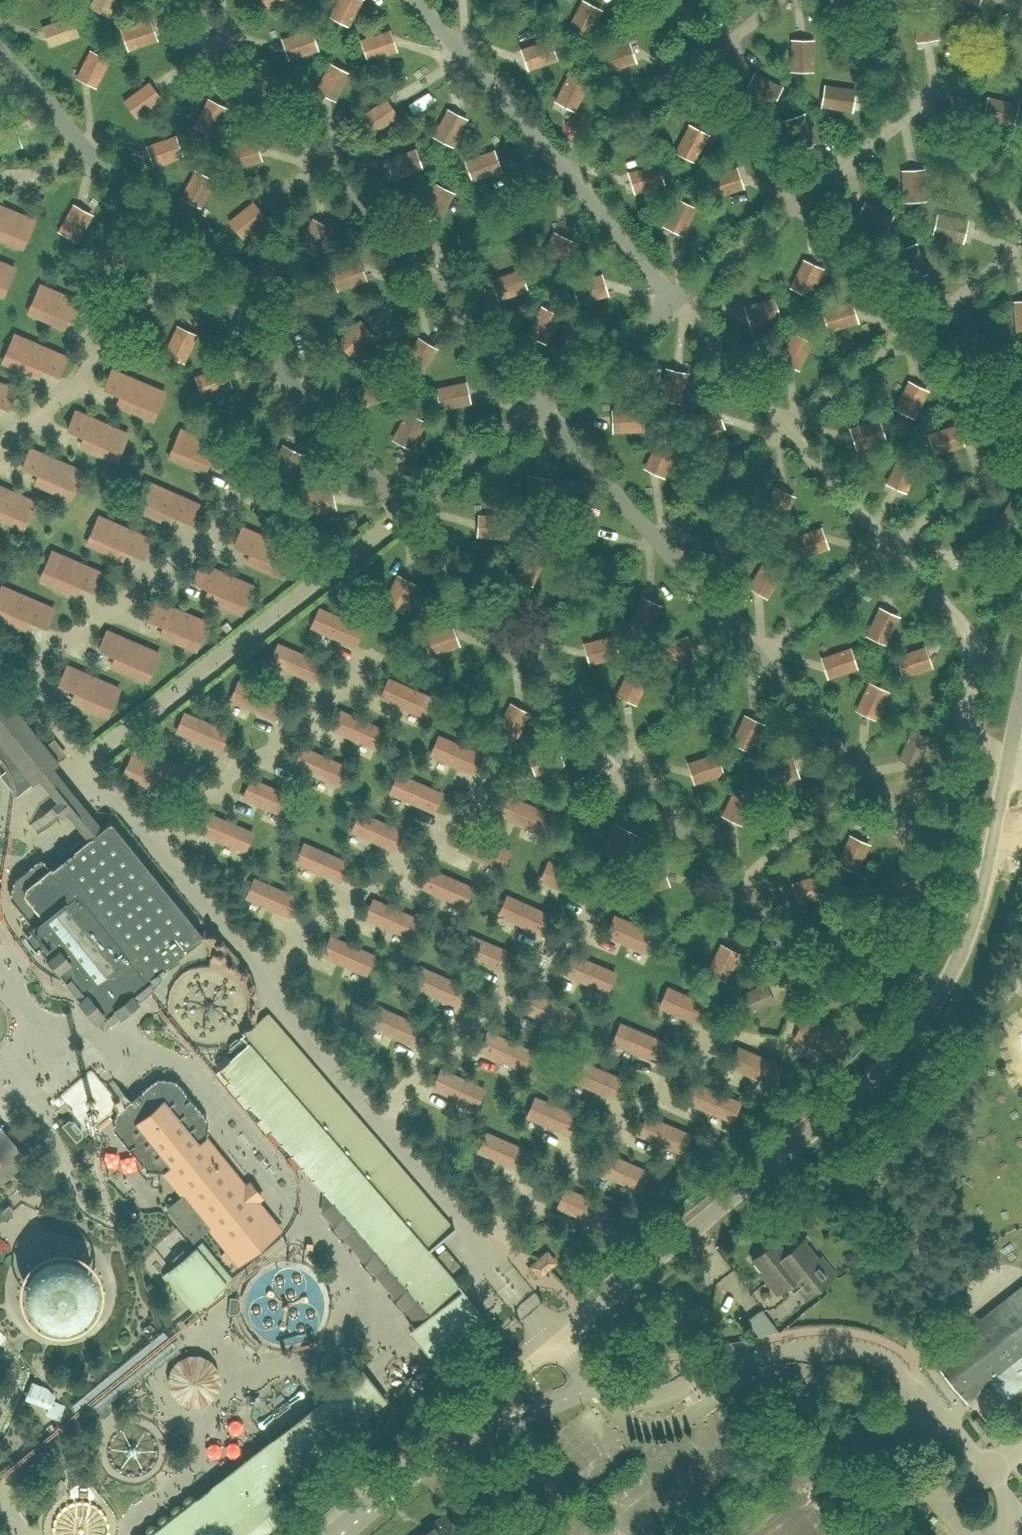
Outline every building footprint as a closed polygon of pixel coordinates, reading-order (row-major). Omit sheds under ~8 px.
[(88,5),(107,15),(115,0),(91,0),(88,5)] [(329,16),(348,26),(361,0),(337,0),(329,16)] [(589,0),(583,0),(569,26),(588,36),(603,8),(589,0)] [(699,13),(702,12),(698,0),(675,0),(681,19),(699,13)] [(915,41),(931,39),(937,39),(935,7),(913,8),(915,41)] [(38,26),(40,33),(45,47),(76,37),(69,16),(38,26)] [(157,40),(155,33),(150,19),(119,29),(126,50),(157,40)] [(280,39),(285,55),(287,59),(317,49),(311,29),(280,39)] [(397,50),(395,46),(389,29),(359,40),(366,61),(397,50)] [(810,36),(805,37),(788,38),(791,70),(813,68),(810,36)] [(551,41),(520,51),(522,57),(525,66),(527,71),(558,61),(551,41)] [(628,42),(598,53),(605,73),(636,63),(634,57),(630,48),(628,42)] [(73,78),(79,81),(92,88),(107,60),(88,50),(73,78)] [(314,91),(330,99),(334,101),(349,73),(329,63),(314,91)] [(556,100),(561,103),(575,110),(590,82),(571,72),(556,100)] [(747,88),(744,93),(773,107),(783,88),(754,73),(752,77),(747,88)] [(124,101),(136,117),(160,98),(148,82),(124,101)] [(851,111),(854,96),(856,90),(824,82),(820,103),(851,111)] [(985,97),(982,113),(980,118),(1012,125),(1017,104),(985,97)] [(227,108),(222,106),(207,98),(193,127),(213,137),(227,108)] [(371,133),(397,115),(385,99),(360,117),(371,133)] [(467,118),(452,111),(447,108),(433,137),(452,147),(467,118)] [(793,150),(811,144),(813,143),(803,112),(783,119),(793,150)] [(688,124),(674,153),(694,162),(708,134),(705,132),(694,127),(688,124)] [(145,149),(150,163),(152,170),(183,160),(176,139),(145,149)] [(260,158),(256,145),(255,140),(224,150),(231,171),(261,161),(260,158)] [(385,159),(390,175),(392,180),(422,169),(416,149),(385,159)] [(501,170),(496,155),(494,150),(464,160),(471,181),(501,170)] [(626,170),(631,184),(633,190),(664,179),(656,159),(626,170)] [(923,168),(916,168),(901,170),(903,202),(925,200),(923,168)] [(738,169),(707,178),(713,198),(744,190),(742,183),(739,173),(738,169)] [(178,199),(191,206),(197,209),(212,181),(193,170),(178,199)] [(419,211),(436,220),(439,221),(454,193),(434,183),(419,211)] [(662,223),(676,230),(682,233),(697,205),(677,195),(662,223)] [(864,201),(862,204),(854,220),(883,235),(893,216),(864,201)] [(265,217),(254,203),(253,202),(229,221),(242,237),(265,218),(265,217)] [(92,213),(86,210),(72,203),(58,232),(77,242),(92,213)] [(33,222),(0,207),(0,228),(26,239),(33,222)] [(963,243),(967,228),(968,221),(937,214),(932,235),(963,243)] [(332,229),(317,221),(312,219),(297,247),(316,258),(332,229)] [(573,240),(568,237),(553,230),(539,259),(559,269),(573,240)] [(905,280),(909,279),(926,273),(916,243),(895,249),(905,280)] [(801,258),(789,288),(808,296),(821,267),(817,265),(807,261),(801,258)] [(366,281),(360,264),(358,260),(328,271),(336,291),(366,281)] [(13,269),(0,263),(0,284),(6,287),(13,269)] [(490,280),(491,283),(497,300),(527,289),(520,269),(490,280)] [(607,295),(606,290),(601,274),(571,283),(576,304),(607,295)] [(84,326),(92,309),(40,286),(32,304),(84,326)] [(284,319),(298,326),(303,329),(318,301),(299,291),(284,319)] [(772,296),(742,305),(744,312),(747,322),(748,326),(779,316),(772,296)] [(851,299),(820,309),(826,330),(857,320),(856,315),(852,303),(851,299)] [(1013,301),(1016,333),(1021,333),(1021,301),(1013,301)] [(526,334),(541,342),(545,344),(560,316),(541,306),(526,334)] [(351,356),(373,335),(360,320),(337,340),(351,356)] [(177,325),(163,354),(182,363),(197,334),(192,332),(183,328),(177,325)] [(780,358),(795,366),(799,368),(813,339),(794,329),(780,358)] [(976,332),(968,347),(966,351),(995,366),(1005,347),(976,332)] [(59,376),(66,358),(15,336),(7,353),(59,376)] [(418,336),(401,363),(420,374),(436,347),(431,344),(421,338),(418,336)] [(225,366),(194,376),(202,397),(232,386),(230,380),(227,372),(225,366)] [(687,372),(673,369),(665,367),(659,399),(680,403),(687,372)] [(156,411),(164,394),(112,372),(104,389),(156,411)] [(386,375),(356,385),(357,391),(361,401),(363,406),(393,395),(386,375)] [(1018,411),(1021,410),(1021,376),(1007,381),(1018,411)] [(907,379),(892,408),(912,417),(926,388),(923,387),(911,381),(907,379)] [(467,381),(435,387),(439,408),(471,402),(470,398),(469,389),(467,381)] [(15,391),(0,385),(0,405),(7,409),(15,391)] [(724,428),(719,414),(717,407),(687,418),(694,438),(724,428)] [(611,410),(612,415),(612,432),(645,430),(644,408),(611,410)] [(407,411),(392,439),(398,442),(405,446),(411,449),(426,421),(407,411)] [(120,452),(127,435),(76,412),(68,430),(120,452)] [(850,425),(855,441),(856,446),(887,436),(880,415),(850,425)] [(956,423),(925,433),(932,453),(962,444),(956,425),(956,423)] [(225,471),(233,453),(181,431),(173,448),(225,471)] [(643,468),(659,476),(662,478),(676,449),(657,439),(643,468)] [(304,453),(299,451),(285,444),(271,473),(290,482),(304,453)] [(75,489),(82,472),(30,450),(23,467),(75,489)] [(899,455),(886,484),(892,487),(901,491),(906,493),(919,463),(899,455)] [(551,482),(546,481),(530,477),(522,508),(543,513),(551,482)] [(190,523),(198,505),(146,483),(138,501),(190,523)] [(795,495),(781,488),(775,485),(761,514),(780,524),(795,495)] [(34,502),(0,487),(0,508),(26,520),(34,502)] [(331,487),(299,493),(303,514),(335,508),(334,502),(332,494),(331,487)] [(1018,501),(1012,498),(998,527),(1018,536),(1021,528),(1021,503),(1018,501)] [(477,529),(476,534),(509,536),(510,514),(477,513),(477,518),(477,529)] [(143,557),(150,539),(99,517),(91,535),(143,557)] [(287,567),(294,550),(243,527),(235,545),(287,567)] [(829,547),(824,532),(822,527),(791,536),(798,557),(829,547)] [(526,546),(512,576),(517,578),(527,582),(532,585),(545,555),(526,546)] [(96,591),(104,574),(52,551),(45,569),(96,591)] [(748,588),(763,597),(767,599),(783,571),(764,560),(748,588)] [(245,603),(253,586),(201,563),(193,581),(245,603)] [(417,584),(404,577),(397,574),(383,603),(402,612),(417,584)] [(53,609),(1,586),(0,589),(0,607),(45,626),(53,609)] [(659,606),(655,604),(639,596),(625,625),(645,634),(659,606)] [(200,640),(208,622),(156,600),(148,618),(200,640)] [(899,615),(896,614),(880,606),(866,635),(885,645),(899,615)] [(312,627),(355,646),(362,628),(320,610),(312,627)] [(461,646),(456,631),(454,625),(424,635),(430,656),(461,646)] [(151,672),(159,654),(107,632),(99,649),(151,672)] [(614,634),(583,643),(585,650),(588,660),(589,664),(620,655),(614,634)] [(693,658),(688,642),(686,637),(656,647),(662,668),(693,658)] [(270,664),(312,682),(320,664),(278,646),(270,664)] [(933,667),(931,662),(926,647),(895,656),(902,677),(933,667)] [(821,658),(826,674),(828,679),(858,668),(851,648),(821,658)] [(630,665),(615,693),(620,696),(630,701),(634,703),(649,675),(630,665)] [(111,708),(119,690),(67,668),(59,685),(111,708)] [(381,697),(424,715),(431,698),(389,680),(381,697)] [(231,700),(274,718),(281,700),(239,682),(231,700)] [(855,710),(861,713),(875,720),(889,691),(869,682),(855,710)] [(16,762),(0,775),(17,795),(38,778),(57,802),(65,810),(88,840),(95,834),(102,828),(88,810),(74,794),(70,789),(56,771),(53,768),(52,766),(58,762),(45,746),(42,742),(0,692),(0,742),(16,762)] [(530,713),(525,710),(511,703),(497,732),(516,742),(530,713)] [(334,730),(376,748),(384,730),(341,712),(334,730)] [(764,723),(760,721),(744,713),(730,742),(749,752),(764,723)] [(177,732),(219,750),(227,733),(184,714),(177,732)] [(895,759),(915,767),(927,738),(907,729),(895,759)] [(431,756),(474,774),(481,756),(439,738),(431,756)] [(565,766),(563,761),(558,745),(527,755),(534,776),(565,766)] [(135,749),(128,766),(164,782),(159,794),(170,799),(182,769),(178,767),(171,764),(135,749)] [(295,766),(338,784),(345,767),(303,749),(295,766)] [(718,752),(687,762),(689,768),(692,778),(694,783),(725,773),(718,752)] [(798,775),(792,758),(791,754),(760,764),(767,785),(798,775)] [(391,794),(433,812),(441,794),(398,776),(391,794)] [(243,799),(286,817),(293,800),(251,781),(243,799)] [(736,785),(722,813),(727,816),(737,821),(741,823),(756,794),(736,785)] [(502,815),(544,833),(552,816),(509,797),(502,815)] [(352,832),(395,851),(402,833),(360,815),(352,832)] [(201,834),(244,852),(251,834),(209,816),(201,834)] [(185,914),(186,913),(185,912),(184,912),(167,891),(166,889),(149,868),(148,866),(147,867),(112,823),(111,821),(109,822),(109,823),(102,828),(95,834),(88,840),(55,866),(57,868),(53,871),(51,869),(28,888),(27,894),(46,917),(34,927),(32,929),(33,931),(34,930),(45,944),(44,944),(46,946),(47,945),(58,959),(57,960),(58,961),(59,960),(70,974),(69,975),(71,977),(72,976),(80,986),(83,990),(82,991),(83,993),(83,992),(90,995),(100,986),(117,1007),(119,1005),(134,993),(148,981),(148,982),(150,980),(166,967),(168,966),(184,952),(186,951),(202,938),(204,936),(203,935),(185,914)] [(636,831),(621,823),(617,821),(603,850),(622,860),(636,831)] [(869,844),(853,836),(850,834),(836,863),(855,873),(869,844)] [(297,862),(339,880),(347,863),(304,845),(297,862)] [(670,883),(665,868),(664,862),(633,872),(639,892),(670,883)] [(542,881),(585,899),(592,881),(550,863),(542,881)] [(423,888),(465,906),(473,888),(430,870),(423,888)] [(823,873),(792,883),(794,888),(797,899),(799,904),(829,894),(823,873)] [(873,906),(903,896),(896,875),(866,886),(873,906)] [(246,898),(289,916),(296,899),(254,881),(246,898)] [(501,915),(543,934),(551,916),(508,898),(501,915)] [(366,918),(409,937),(416,919),(374,901),(366,918)] [(608,936),(650,954),(658,937),(615,919),(608,936)] [(459,953),(501,971),(509,954),(467,935),(459,953)] [(323,956),(366,974),(373,957),(331,938),(323,956)] [(741,952),(735,949),(722,942),(708,971),(727,981),(741,952)] [(565,973),(607,992),(615,974),(572,956),(565,973)] [(415,988),(458,1006),(465,988),(423,970),(415,988)] [(775,1003),(773,997),(766,983),(737,997),(746,1016),(775,1003)] [(658,1007),(700,1025),(708,1008),(665,989),(658,1007)] [(524,1011),(567,1030),(574,1012),(532,994),(524,1011)] [(373,1027),(415,1045),(423,1028),(380,1010),(373,1027)] [(459,1287),(460,1286),(429,1249),(454,1227),(268,1012),(242,1035),(249,1042),(221,1066),(219,1068),(326,1192),(324,1210),(377,1271),(394,1272),(428,1312),(458,1286),(459,1287)] [(795,1041),(838,1059),(845,1041),(803,1023),(795,1041)] [(614,1043),(656,1061),(664,1044),(621,1026),(614,1043)] [(480,1050),(523,1068),(530,1051),(488,1032),(480,1050)] [(247,1043),(242,1037),(237,1037),(232,1041),(231,1046),(236,1052),(247,1043)] [(729,1067),(772,1085),(779,1068),(737,1049),(729,1067)] [(571,1079),(613,1098),(621,1080),(578,1062),(571,1079)] [(60,1097),(52,1103),(54,1106),(57,1109),(65,1103),(72,1111),(71,1123),(65,1127),(75,1139),(80,1134),(86,1135),(89,1132),(96,1140),(99,1137),(102,1134),(96,1127),(121,1105),(92,1070),(60,1097)] [(434,1088),(476,1106),(484,1089),(441,1070),(434,1088)] [(687,1104),(729,1122),(737,1105),(694,1086),(687,1104)] [(211,1228),(229,1249),(220,1257),(227,1267),(237,1259),(238,1260),(277,1227),(256,1202),(262,1197),(251,1184),(244,1190),(204,1141),(205,1140),(207,1123),(177,1090),(161,1087),(147,1099),(142,1093),(129,1104),(134,1110),(120,1122),(118,1138),(146,1172),(165,1174),(166,1173),(185,1196),(168,1211),(194,1242),(211,1228)] [(527,1116),(570,1134),(577,1117),(535,1098),(527,1116)] [(639,1136),(681,1154),(689,1137),(646,1119),(639,1136)] [(0,1127),(0,1183),(29,1158),(24,1152),(1,1126),(0,1127)] [(479,1152),(522,1170),(529,1152),(487,1134),(479,1152)] [(599,1173),(641,1191),(649,1173),(606,1155),(599,1173)] [(559,1208),(601,1226),(609,1208),(566,1190),(559,1208)] [(801,1190),(795,1195),(803,1205),(810,1200),(801,1190)] [(15,1211),(11,1205),(0,1212),(0,1219),(1,1221),(6,1222),(15,1215),(15,1211)] [(804,1238),(785,1254),(774,1241),(752,1259),(769,1279),(767,1281),(778,1294),(793,1281),(807,1298),(834,1274),(804,1238)] [(228,1273),(205,1245),(184,1263),(177,1269),(171,1274),(168,1277),(194,1308),(232,1277),(228,1273)] [(537,1258),(531,1264),(540,1275),(548,1268),(556,1261),(547,1250),(537,1258)] [(932,1361),(943,1375),(964,1401),(989,1381),(1005,1400),(1021,1386),(1021,1289),(932,1361)] [(435,1362),(488,1320),(472,1300),(471,1299),(470,1300),(472,1302),(420,1342),(419,1343),(433,1360),(435,1362)] [(236,1300),(230,1300),(229,1311),(235,1311),(237,1308),(238,1303),(236,1300)] [(419,1335),(436,1323),(428,1311),(410,1323),(419,1335)] [(174,1373),(171,1383),(173,1393),(179,1401),(188,1406),(199,1406),(209,1401),(215,1393),(217,1384),(215,1373),(208,1365),(200,1361),(189,1361),(180,1365),(174,1373)] [(397,1392),(404,1396),(412,1396),(420,1393),(425,1387),(427,1379),(425,1371),(420,1364),(413,1361),(405,1361),(397,1364),(392,1370),(391,1376),(390,1378),(392,1386),(397,1392)] [(26,1397),(51,1409),(59,1394),(34,1382),(26,1397)] [(293,1513),(274,1489),(386,1401),(377,1390),(371,1395),(364,1386),(231,1490),(245,1508),(212,1534),(265,1534),(293,1513)] [(60,1419),(66,1406),(55,1401),(49,1414),(60,1419)] [(562,1401),(546,1406),(549,1417),(566,1412),(562,1401)] [(105,1404),(96,1412),(100,1416),(104,1416),(108,1412),(108,1409),(105,1404)] [(631,1415),(629,1424),(648,1429),(651,1420),(631,1415)] [(100,1442),(98,1453),(101,1464),(107,1473),(115,1481),(126,1485),(137,1485),(148,1482),(153,1478),(157,1475),(161,1469),(164,1466),(167,1455),(166,1444),(162,1433),(154,1425),(152,1423),(145,1419),(134,1417),(122,1418),(115,1422),(112,1423),(104,1431),(100,1442)] [(59,1479),(49,1489),(55,1494),(59,1494),(64,1489),(64,1485),(59,1479)] [(179,1523),(190,1514),(182,1504),(141,1534),(172,1534),(182,1527),(179,1523)] [(446,1513),(425,1528),(427,1531),(421,1534),(461,1534),(446,1513)]
